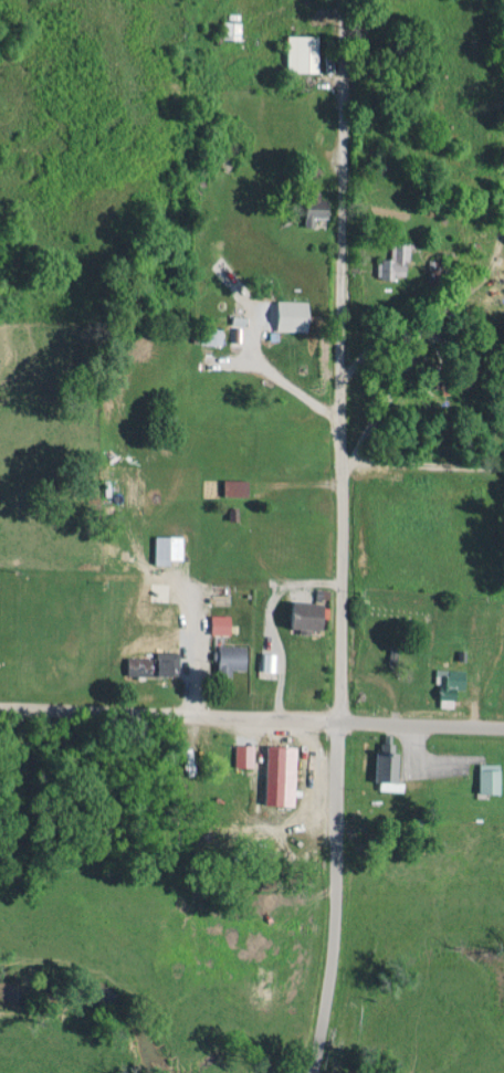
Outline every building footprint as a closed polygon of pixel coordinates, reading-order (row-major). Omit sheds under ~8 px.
[(319,70),(319,34),(288,35),(288,71),(319,70)] [(307,226),(316,225),(315,216),(331,215),(330,199),(306,200),(307,226)] [(393,277),(392,259),(404,259),(403,241),(392,242),(393,257),(382,258),(383,277),(393,277)] [(310,330),(311,301),(279,300),(278,329),(310,330)] [(226,495),(251,496),(251,479),(226,479),(226,495)] [(173,564),(173,558),(185,559),(186,536),(157,535),(157,564),(173,564)] [(292,626),(328,628),(329,603),(294,601),(292,626)] [(233,614),(213,615),(213,634),(233,633),(233,614)] [(220,669),(248,670),(249,645),(220,644),(220,669)] [(260,670),(278,671),(279,652),(260,652),(260,670)] [(128,673),(180,675),(180,659),(128,658),(128,673)] [(457,706),(459,687),(466,688),(468,670),(449,669),(448,678),(444,677),(441,705),(457,706)] [(256,766),(257,744),(236,744),(236,766),(256,766)] [(270,745),(269,804),(298,805),(299,746),(270,745)] [(381,789),(403,790),(404,754),(383,754),(381,789)] [(502,792),(503,763),(482,763),(481,792),(502,792)]
